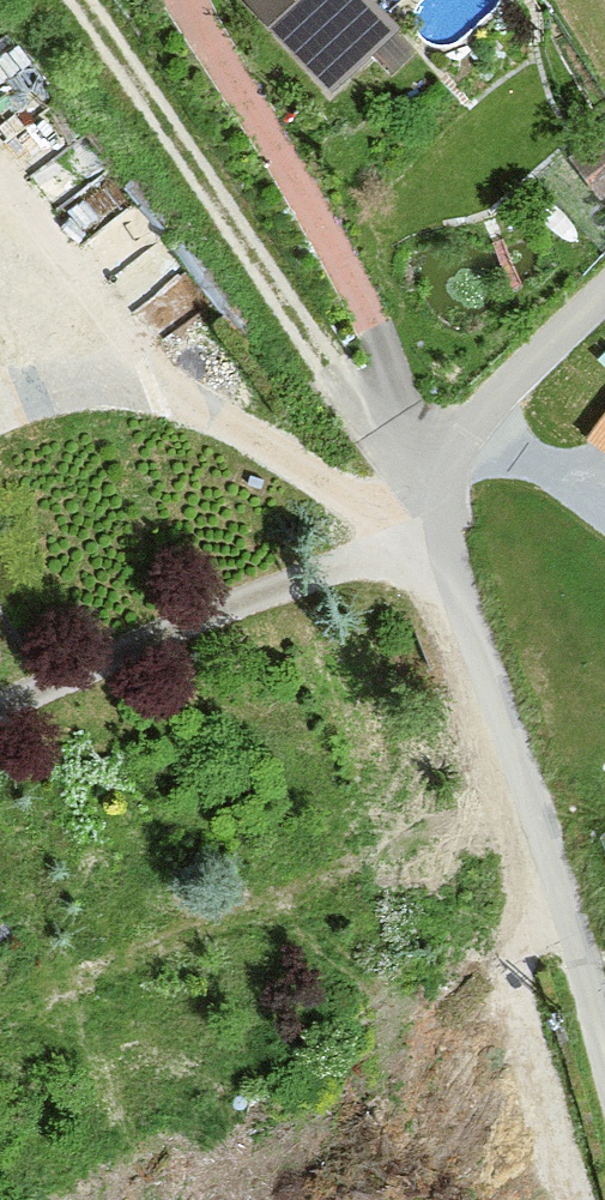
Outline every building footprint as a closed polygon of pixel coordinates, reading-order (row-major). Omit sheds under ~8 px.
[(297,39),(336,81),(399,23),(378,0),(261,0),(297,39)] [(591,425),(604,435),(604,406),(591,425)]
